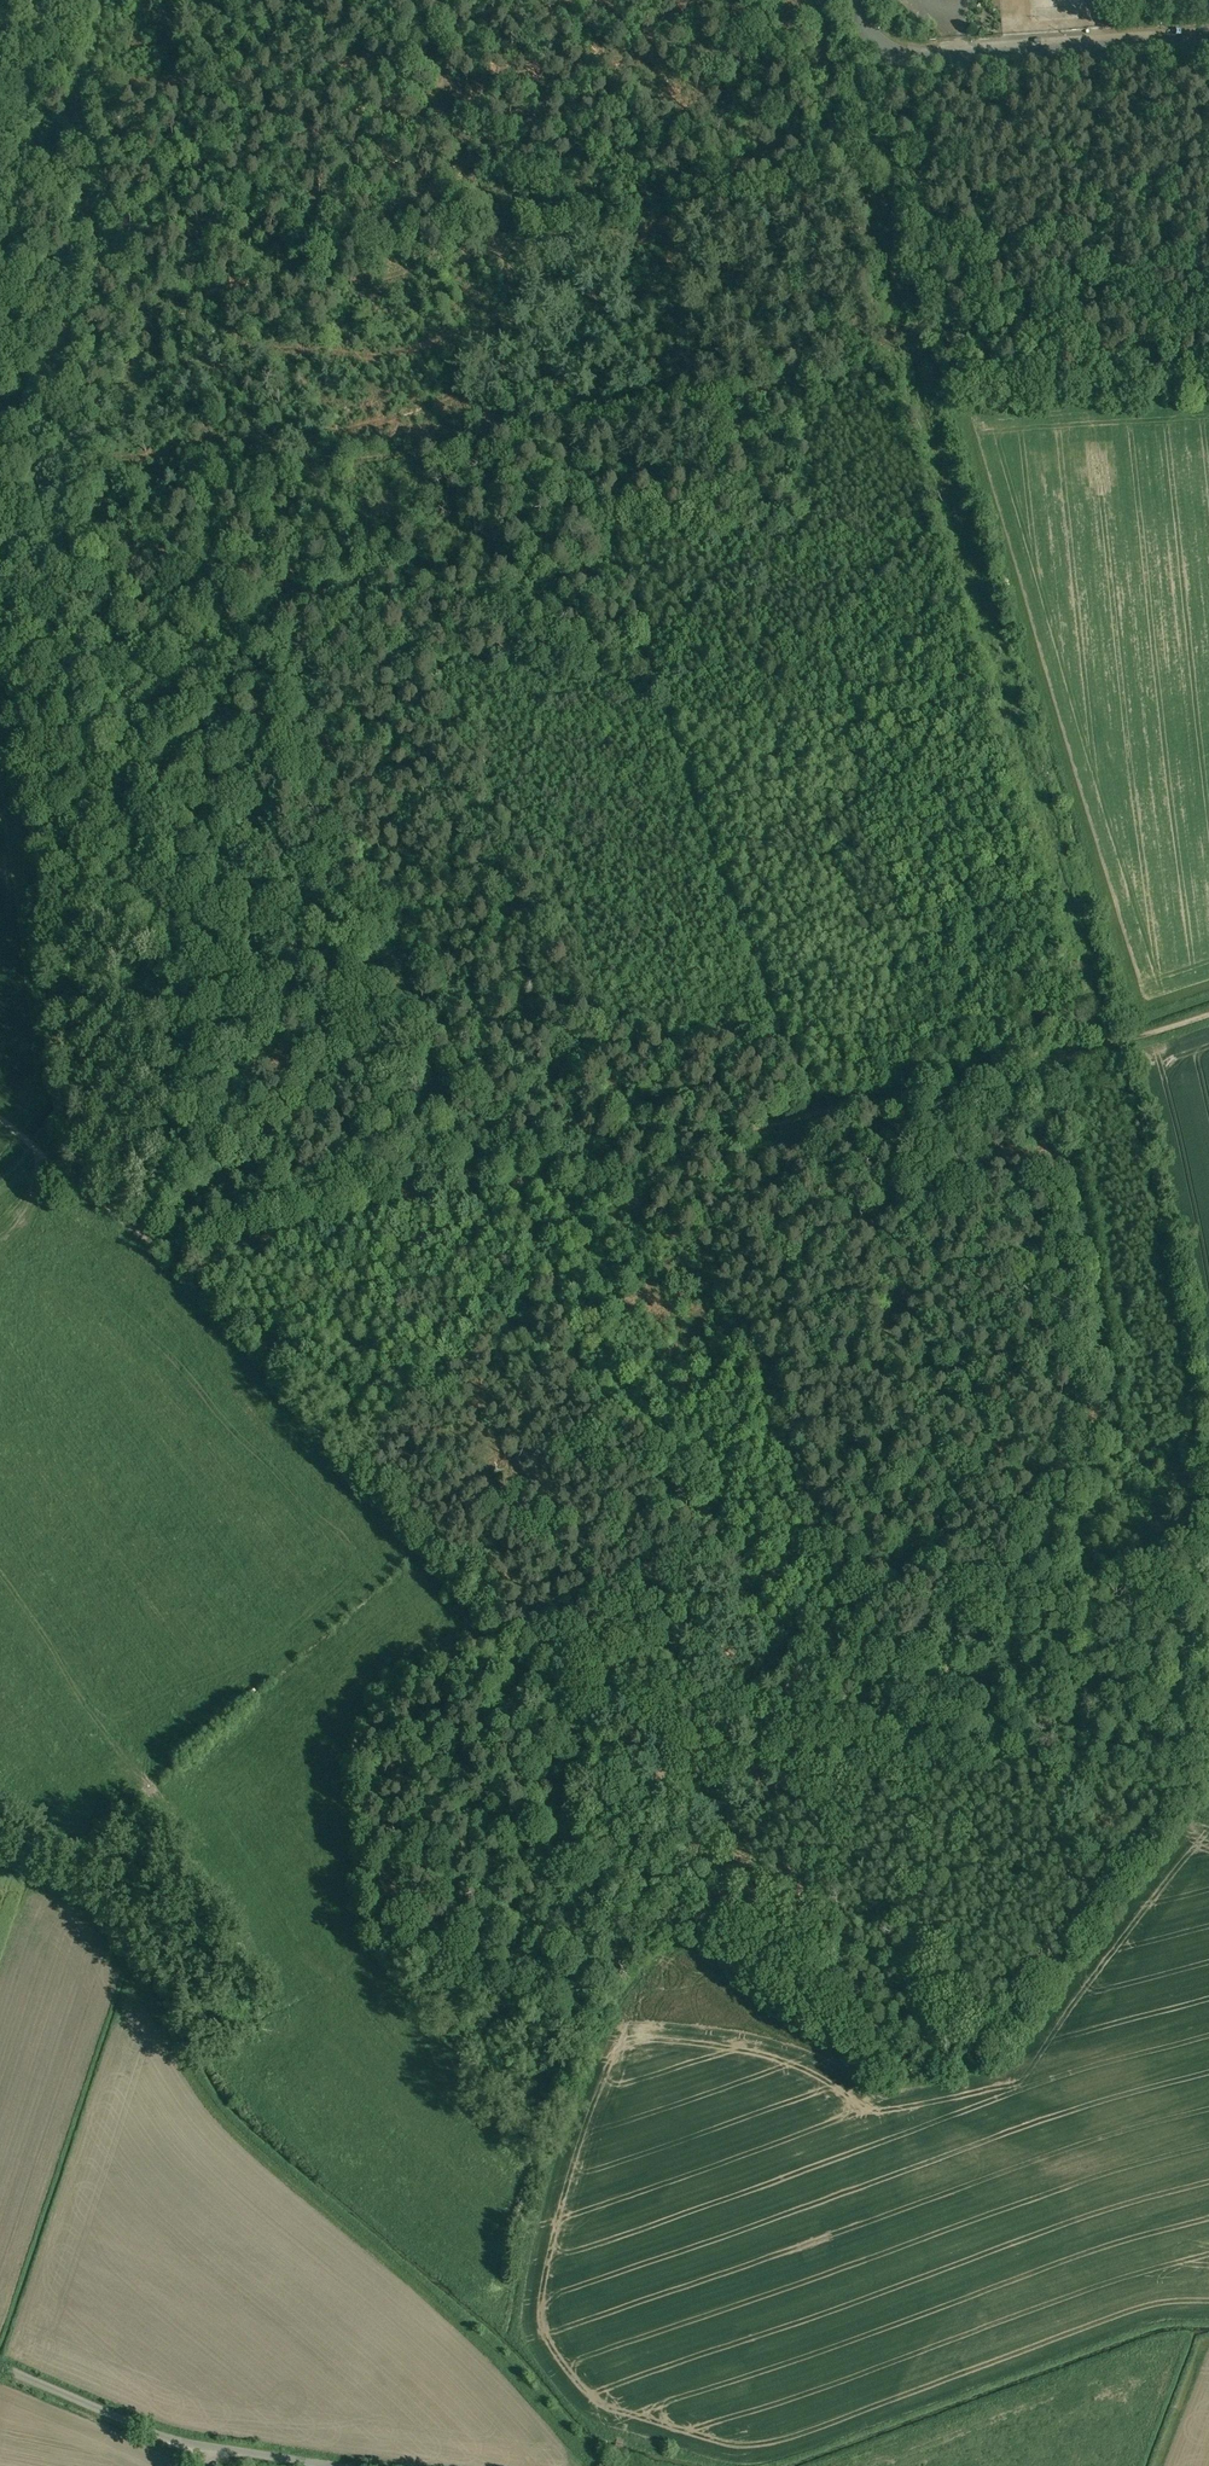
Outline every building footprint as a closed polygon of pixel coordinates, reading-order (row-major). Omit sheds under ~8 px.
[(993,12),(1000,11),(999,0),(992,0),(993,12)]
